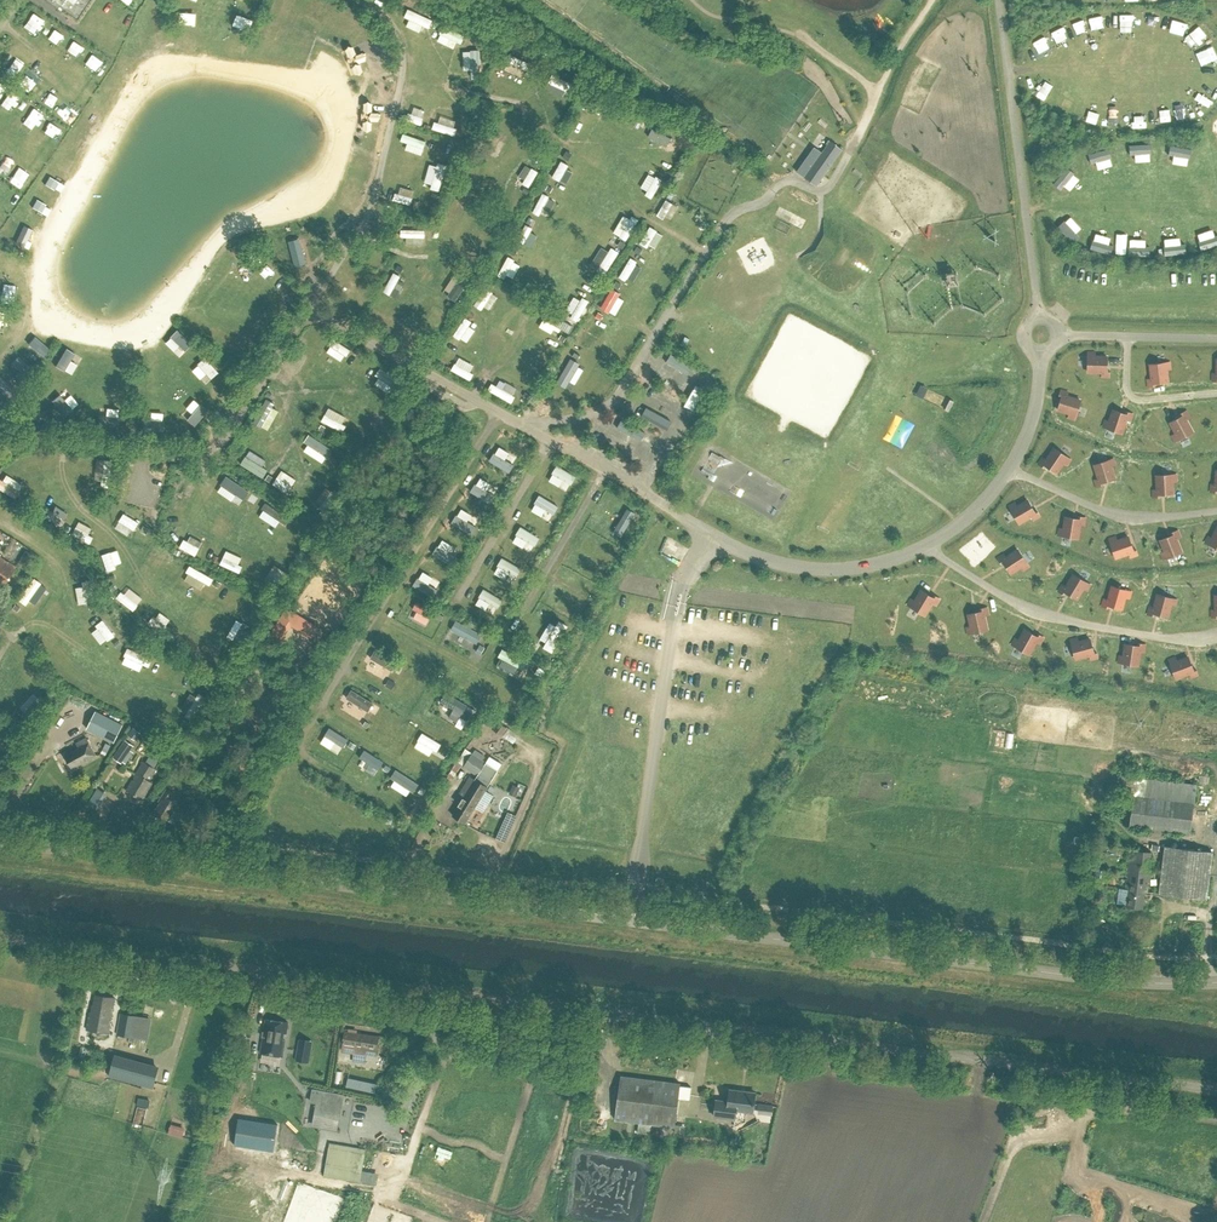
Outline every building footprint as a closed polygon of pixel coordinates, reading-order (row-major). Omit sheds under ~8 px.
[(73,13),(78,5),(81,7),(86,0),(54,0),(73,13)] [(286,3),(278,0),(271,19),(279,22),(286,3)] [(330,24),(334,16),(308,3),(304,11),(330,24)] [(340,18),(332,31),(348,39),(355,26),(340,18)] [(244,20),(237,31),(243,35),(250,23),(244,20)] [(1119,24),(1120,35),(1143,34),(1142,22),(1119,24)] [(1163,39),(1185,42),(1186,29),(1165,27),(1163,39)] [(1101,37),(1099,28),(1075,33),(1077,42),(1101,37)] [(452,52),(456,42),(440,35),(436,45),(452,52)] [(170,57),(169,37),(154,37),(156,58),(170,57)] [(186,39),(173,39),(173,59),(186,59),(186,39)] [(1045,65),(1060,49),(1050,41),(1036,56),(1045,65)] [(113,56),(108,69),(126,76),(131,62),(113,56)] [(50,99),(56,90),(51,86),(55,80),(46,73),(35,88),(50,99)] [(93,89),(106,102),(119,89),(106,76),(93,89)] [(1055,105),(1049,97),(1053,93),(1047,85),(1033,95),(1045,112),(1055,105)] [(374,91),(371,111),(386,113),(389,93),(374,91)] [(70,105),(62,106),(62,103),(52,105),(58,133),(69,131),(68,126),(74,125),(70,105)] [(29,111),(24,128),(31,130),(35,113),(29,111)] [(409,128),(407,133),(418,136),(423,114),(411,111),(407,128),(409,128)] [(1122,136),(1143,136),(1143,131),(1136,130),(1137,120),(1122,119),(1122,136)] [(433,136),(455,142),(457,134),(445,130),(446,124),(437,121),(433,136)] [(60,154),(66,155),(68,140),(53,138),(49,161),(58,163),(60,154)] [(666,149),(683,156),(686,148),(669,141),(666,149)] [(843,149),(830,141),(821,154),(819,153),(809,167),(811,169),(804,178),(816,186),(843,149)] [(1128,156),(1129,164),(1134,164),(1135,172),(1152,171),(1151,154),(1128,156)] [(1171,157),(1169,173),(1188,175),(1189,159),(1171,157)] [(1088,163),(1088,173),(1096,173),(1096,177),(1112,177),(1112,163),(1088,163)] [(523,173),(518,188),(529,193),(535,178),(523,173)] [(1063,195),(1068,200),(1080,189),(1067,176),(1053,191),(1060,199),(1063,195)] [(38,188),(49,199),(53,196),(56,199),(62,193),(48,179),(38,188)] [(339,200),(363,209),(366,200),(343,191),(339,200)] [(647,216),(653,206),(642,200),(637,210),(647,216)] [(456,206),(454,215),(465,216),(466,207),(456,206)] [(655,225),(668,230),(676,213),(663,207),(655,225)] [(348,226),(351,218),(336,212),(333,220),(348,226)] [(1071,224),(1058,235),(1069,249),(1082,238),(1071,224)] [(29,249),(31,240),(15,236),(11,251),(32,256),(33,250),(29,249)] [(1214,248),(1213,239),(1196,241),(1199,260),(1216,257),(1216,247),(1214,248)] [(1089,257),(1106,263),(1112,247),(1095,241),(1089,257)] [(306,260),(317,249),(312,244),(300,255),(306,260)] [(229,252),(237,261),(244,255),(237,246),(229,252)] [(1163,247),(1163,256),(1180,256),(1180,247),(1163,247)] [(1145,257),(1145,248),(1129,248),(1128,256),(1145,257)] [(1187,264),(1186,256),(1162,258),(1163,266),(1187,264)] [(21,275),(21,261),(10,261),(10,275),(21,275)] [(262,288),(269,284),(264,274),(257,278),(262,288)] [(956,297),(955,275),(946,275),(946,297),(956,297)] [(389,285),(385,299),(397,303),(402,289),(389,285)] [(280,310),(290,301),(281,292),(271,302),(280,310)] [(575,301),(562,319),(575,328),(587,309),(575,301)] [(190,312),(181,324),(198,335),(206,322),(190,312)] [(552,339),(554,331),(540,327),(538,336),(552,339)] [(66,372),(72,355),(65,353),(67,348),(59,346),(51,367),(66,372)] [(27,367),(34,372),(49,352),(42,347),(27,367)] [(1093,353),(1088,352),(1086,372),(1100,373),(1099,378),(1108,379),(1108,371),(1106,371),(1107,357),(1093,356),(1093,353)] [(193,354),(183,362),(195,376),(205,368),(193,354)] [(121,357),(119,374),(134,376),(135,359),(121,357)] [(565,375),(561,383),(595,399),(607,375),(567,357),(560,372),(565,375)] [(1215,359),(1215,374),(1209,374),(1208,381),(1216,381),(1216,379),(1216,359),(1215,359)] [(452,373),(469,381),(474,370),(458,362),(452,373)] [(1168,370),(1167,362),(1148,364),(1150,379),(1144,380),(1145,387),(1153,386),(1152,383),(1167,382),(1165,370),(1168,370)] [(378,377),(372,388),(389,397),(395,385),(378,377)] [(1067,392),(1059,390),(1058,396),(1061,397),(1057,410),(1067,414),(1065,419),(1073,422),(1080,400),(1065,396),(1067,392)] [(914,404),(923,408),(925,402),(940,410),(943,403),(920,391),(914,404)] [(1103,426),(1122,433),(1126,419),(1130,421),(1133,413),(1127,411),(1126,414),(1113,410),(1109,421),(1105,420),(1103,426)] [(1175,441),(1193,432),(1186,419),(1190,417),(1186,411),(1181,414),(1182,416),(1170,422),(1176,433),(1172,435),(1175,441)] [(336,424),(339,419),(328,413),(321,425),(342,436),(345,429),(336,424)] [(883,446),(902,454),(904,448),(905,448),(911,434),(892,426),(883,446)] [(1070,460),(1053,448),(1044,460),(1040,457),(1036,463),(1042,467),(1044,465),(1056,474),(1062,465),(1065,467),(1070,460)] [(331,454),(325,464),(343,476),(349,465),(331,454)] [(717,476),(729,479),(732,464),(707,458),(702,480),(715,484),(717,476)] [(1117,466),(1114,458),(1093,465),(1098,478),(1094,480),(1096,488),(1103,486),(1102,483),(1115,478),(1112,467),(1117,466)] [(100,466),(91,483),(103,489),(112,472),(100,466)] [(1215,470),(1214,484),(1207,484),(1206,492),(1215,493),(1215,490),(1216,490),(1216,470),(1215,470)] [(1176,474),(1156,476),(1157,490),(1153,490),(1153,498),(1159,497),(1159,494),(1173,494),(1172,481),(1176,481),(1176,474)] [(0,483),(0,496),(13,505),(22,492),(3,479),(0,483)] [(278,480),(273,487),(288,497),(293,490),(278,480)] [(182,508),(184,500),(191,502),(194,489),(178,486),(174,506),(182,508)] [(226,502),(231,494),(218,486),(213,494),(226,502)] [(1009,506),(1019,523),(1031,516),(1033,520),(1040,516),(1037,511),(1034,512),(1027,500),(1017,506),(1015,503),(1009,506)] [(276,533),(281,526),(263,513),(258,521),(276,533)] [(1058,535),(1078,538),(1080,524),(1084,525),(1085,517),(1079,516),(1079,519),(1065,517),(1063,529),(1059,528),(1058,535)] [(170,534),(183,531),(181,521),(168,523),(170,534)] [(123,533),(134,541),(142,532),(130,523),(123,533)] [(1216,548),(1216,527),(1212,538),(1208,536),(1205,542),(1216,548)] [(1163,559),(1182,552),(1176,539),(1180,537),(1177,530),(1172,532),(1173,535),(1160,540),(1164,551),(1160,553),(1163,559)] [(1109,539),(1116,558),(1129,553),(1130,557),(1138,554),(1136,549),(1133,550),(1128,537),(1117,541),(1115,537),(1109,539)] [(13,561),(20,548),(12,544),(6,557),(13,561)] [(182,544),(178,554),(195,560),(199,550),(182,544)] [(1028,567),(1017,549),(1004,557),(1002,553),(996,557),(999,563),(1002,561),(1010,574),(1019,569),(1021,572),(1028,567)] [(3,585),(16,566),(0,556),(0,583),(3,585)] [(562,557),(554,572),(560,575),(568,560),(562,557)] [(1089,584),(1072,574),(1064,587),(1060,584),(1056,591),(1062,594),(1064,592),(1077,599),(1082,590),(1085,592),(1089,584)] [(1129,591),(1111,585),(1106,600),(1101,598),(1099,605),(1107,608),(1107,605),(1121,609),(1125,598),(1126,599),(1129,591)] [(82,591),(74,592),(78,610),(90,608),(86,586),(81,587),(82,591)] [(908,605),(925,615),(932,603),(936,605),(939,598),(934,595),(933,598),(921,591),(915,601),(911,599),(908,605)] [(1176,600),(1157,594),(1153,608),(1149,607),(1147,614),(1153,616),(1154,613),(1167,617),(1171,605),(1175,606),(1176,600)] [(987,629),(985,616),(988,615),(987,607),(981,609),(981,611),(968,614),(971,626),(966,627),(968,634),(987,629)] [(565,628),(573,616),(567,612),(559,624),(565,628)] [(115,639),(131,629),(124,618),(108,628),(115,639)] [(476,644),(479,639),(455,624),(445,639),(467,653),(465,657),(477,665),(486,650),(476,644)] [(1025,630),(1019,640),(1015,638),(1012,644),(1029,654),(1036,642),(1040,644),(1043,637),(1038,634),(1037,636),(1025,630)] [(1070,640),(1075,659),(1089,655),(1090,659),(1098,657),(1096,651),(1093,652),(1090,639),(1078,642),(1077,638),(1070,640)] [(1118,662),(1138,665),(1140,651),(1144,652),(1145,644),(1139,643),(1138,646),(1125,644),(1123,656),(1119,655),(1118,662)] [(136,672),(140,661),(127,656),(122,666),(136,672)] [(1169,660),(1176,678),(1189,673),(1191,677),(1198,674),(1196,669),(1193,670),(1188,657),(1177,661),(1175,657),(1169,660)] [(153,672),(157,682),(162,680),(158,669),(153,672)] [(435,715),(462,727),(467,715),(441,703),(435,715)] [(122,725),(96,712),(86,729),(113,743),(122,725)] [(517,735),(497,721),(491,729),(512,743),(517,735)] [(96,755),(86,737),(76,743),(79,747),(65,755),(72,768),(96,755)] [(134,745),(125,740),(113,758),(122,763),(134,745)] [(498,770),(464,749),(457,762),(478,775),(475,779),(477,780),(469,792),(463,788),(457,798),(461,801),(453,815),(466,823),(488,787),(498,770)] [(156,769),(143,762),(126,790),(142,799),(152,782),(149,780),(156,769)] [(1189,833),(1195,789),(1135,781),(1129,825),(1189,833)] [(105,792),(95,786),(86,802),(95,808),(105,792)] [(173,792),(166,788),(158,801),(160,802),(155,811),(174,823),(180,812),(174,809),(178,803),(170,798),(173,792)] [(1212,852),(1165,846),(1159,893),(1207,899),(1212,852)] [(1127,864),(1124,889),(1125,889),(1124,897),(1126,897),(1125,905),(1142,907),(1144,891),(1147,892),(1152,852),(1128,849),(1127,864)] [(1108,870),(1095,869),(1093,888),(1105,890),(1108,870)] [(115,998),(95,995),(94,1005),(92,1005),(91,1012),(90,1012),(87,1030),(109,1033),(115,998)] [(151,1018),(121,1013),(117,1034),(148,1039),(151,1018)] [(288,1022),(267,1019),(262,1053),(283,1056),(288,1022)] [(345,1031),(342,1050),(376,1055),(379,1036),(345,1031)] [(308,1046),(298,1044),(295,1060),(306,1062),(308,1046)] [(164,1069),(115,1056),(110,1076),(142,1084),(143,1081),(160,1085),(164,1069)] [(620,1075),(614,1119),(674,1127),(680,1083),(620,1075)] [(366,1094),(367,1087),(357,1086),(356,1093),(366,1094)] [(313,1088),(311,1102),(319,1103),(317,1115),(342,1119),(346,1094),(313,1088)] [(754,1092),(728,1089),(727,1101),(715,1100),(713,1116),(734,1118),(735,1109),(752,1111),(754,1092)] [(150,1099),(139,1097),(137,1105),(148,1107),(150,1099)] [(347,1143),(351,1129),(345,1127),(341,1141),(347,1143)] [(376,1156),(389,1144),(384,1138),(371,1150),(376,1156)] [(366,1148),(330,1141),(324,1175),(360,1181),(366,1148)] [(361,1181),(377,1184),(379,1173),(363,1170),(361,1181)]
